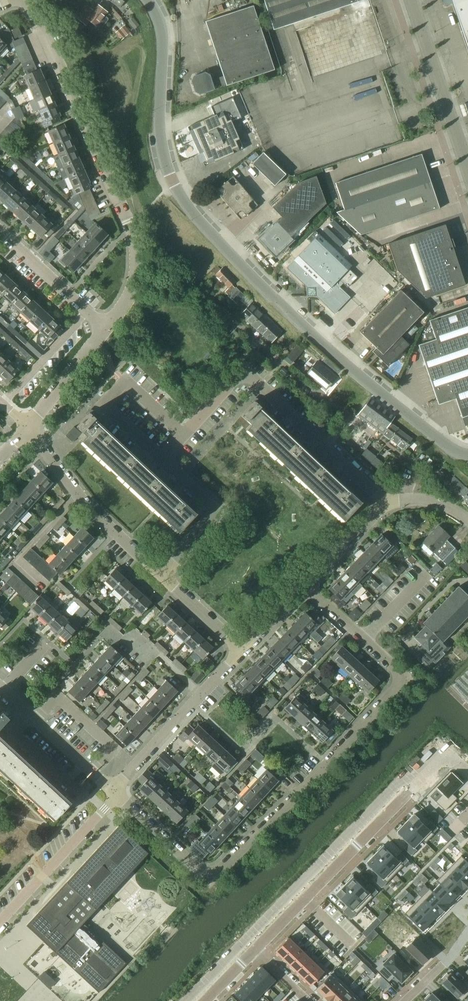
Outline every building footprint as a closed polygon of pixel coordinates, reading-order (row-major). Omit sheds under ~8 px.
[(274,30),(364,0),(265,0),(274,30)] [(467,50),(467,0),(451,0),(467,50)] [(195,91),(200,93),(215,88),(214,88),(226,84),(226,85),(274,69),(253,4),(205,20),(223,75),(211,79),(210,74),(205,71),(194,75),(191,80),(195,91)] [(105,15),(106,14),(107,12),(98,5),(94,10),(88,6),(78,18),(86,25),(90,21),(96,26),(99,28),(101,28),(108,18),(105,15)] [(133,19),(129,22),(134,29),(139,26),(133,19)] [(125,25),(118,31),(115,27),(112,29),(116,32),(116,33),(121,40),(130,32),(125,25)] [(17,27),(9,30),(11,34),(13,39),(21,36),(17,27)] [(9,28),(1,31),(4,37),(11,34),(9,30),(9,28)] [(13,48),(24,44),(21,38),(11,43),(13,48)] [(13,48),(15,54),(26,49),(24,44),(13,48)] [(15,54),(17,58),(18,59),(29,54),(26,49),(15,54)] [(31,60),(29,54),(18,59),(19,62),(20,65),(31,60)] [(17,58),(10,67),(12,69),(19,62),(18,59),(17,58)] [(33,65),(31,60),(20,65),(23,70),(33,65)] [(28,89),(43,81),(38,70),(36,71),(33,65),(23,70),(25,76),(23,77),(28,89)] [(1,76),(4,79),(12,69),(10,67),(6,70),(3,68),(0,72),(0,73),(2,75),(1,76)] [(28,89),(33,100),(48,93),(43,81),(28,89)] [(0,89),(0,95),(5,100),(8,98),(9,97),(0,89)] [(33,100),(38,111),(53,104),(48,93),(33,100)] [(208,131),(232,121),(242,117),(233,96),(211,106),(215,114),(191,124),(193,128),(189,130),(198,150),(201,148),(203,152),(211,148),(211,147),(212,147),(210,144),(210,145),(207,138),(209,137),(208,136),(210,135),(208,131)] [(7,102),(11,110),(15,108),(12,101),(9,97),(8,98),(5,100),(6,101),(7,102)] [(53,104),(38,111),(43,123),(41,123),(43,128),(59,121),(57,116),(58,116),(53,104)] [(11,110),(14,118),(16,121),(20,119),(15,108),(11,110)] [(14,118),(8,125),(16,133),(19,130),(16,121),(14,118)] [(25,131),(20,119),(16,121),(19,130),(16,133),(14,136),(16,137),(21,133),(25,131)] [(203,152),(201,152),(203,157),(201,158),(204,165),(243,148),(232,121),(208,131),(210,135),(208,136),(209,137),(207,138),(210,145),(210,144),(212,147),(211,147),(211,148),(203,152)] [(8,125),(3,129),(12,137),(14,136),(16,133),(8,125)] [(47,132),(52,143),(68,136),(63,125),(47,132)] [(0,133),(0,134),(9,141),(12,137),(3,129),(0,133)] [(0,134),(0,151),(9,141),(0,134)] [(52,143),(57,155),(73,148),(68,136),(52,143)] [(57,155),(62,166),(78,159),(73,148),(57,155)] [(24,161),(27,158),(18,150),(15,153),(24,161)] [(286,174),(263,152),(252,163),(275,185),(286,174)] [(335,183),(344,209),(336,211),(361,234),(440,208),(431,180),(422,154),(335,183)] [(19,167),(22,164),(13,155),(10,158),(19,167)] [(24,161),(33,170),(36,167),(27,158),(24,161)] [(62,166),(67,178),(83,171),(78,159),(62,166)] [(19,167),(28,175),(31,172),(22,164),(19,167)] [(33,170),(42,178),(45,175),(36,167),(33,170)] [(68,202),(72,205),(76,201),(80,199),(79,199),(77,193),(88,189),(85,183),(88,182),(83,171),(67,178),(72,189),(75,195),(68,202)] [(28,175),(37,184),(40,181),(31,172),(28,175)] [(54,184),(45,175),(42,178),(52,187),(54,184),(55,184),(54,184)] [(274,220),(274,223),(258,238),(275,256),(308,225),(309,219),(326,203),(317,175),(298,182),(273,207),(281,216),(277,220),(274,220)] [(218,188),(218,192),(238,216),(243,217),(255,207),(255,202),(235,178),(230,177),(218,188)] [(63,180),(54,184),(55,184),(54,184),(61,191),(64,188),(66,184),(64,179),(63,180)] [(37,184),(47,192),(49,189),(40,181),(37,184)] [(3,203),(14,191),(5,182),(0,188),(0,201),(3,203)] [(47,192),(56,200),(58,197),(49,189),(47,192)] [(90,194),(88,189),(77,193),(79,199),(90,194)] [(3,203),(12,212),(23,199),(14,191),(3,203)] [(93,199),(90,194),(79,199),(80,199),(80,201),(82,204),(93,199)] [(68,206),(58,197),(56,200),(65,209),(68,206)] [(12,212),(21,220),(33,208),(23,199),(12,212)] [(95,205),(93,199),(82,204),(84,210),(85,209),(95,205)] [(78,211),(70,219),(73,221),(84,210),(82,204),(80,201),(74,207),(78,211)] [(98,211),(95,205),(85,209),(88,215),(98,211)] [(21,220),(30,228),(41,216),(33,208),(21,220)] [(99,210),(88,215),(89,219),(101,214),(99,210)] [(41,216),(30,228),(39,237),(44,231),(49,236),(58,226),(53,221),(51,224),(41,216)] [(70,219),(62,228),(65,231),(73,221),(70,219)] [(94,223),(85,232),(98,244),(106,234),(94,223)] [(427,230),(447,290),(465,284),(452,247),(455,246),(452,238),(450,239),(445,224),(427,230)] [(62,228),(53,237),(57,241),(58,240),(58,239),(65,231),(62,228)] [(447,290),(427,230),(426,230),(388,242),(397,270),(426,298),(447,291),(447,290)] [(85,232),(77,242),(89,253),(98,244),(85,232)] [(319,232),(293,259),(286,266),(307,287),(307,291),(311,295),(316,295),(334,313),(350,296),(342,289),(335,282),(352,264),(319,232)] [(49,249),(57,241),(53,237),(45,246),(49,249)] [(77,242),(68,251),(81,262),(89,253),(77,242)] [(81,262),(68,251),(60,260),(72,272),(81,262)] [(223,267),(216,275),(229,288),(225,292),(228,294),(234,288),(232,285),(236,281),(223,267)] [(2,296),(13,283),(4,275),(0,280),(0,294),(2,296)] [(2,296),(11,304),(22,292),(13,283),(2,296)] [(236,287),(235,288),(229,295),(236,303),(244,294),(236,287)] [(423,312),(400,290),(360,332),(376,348),(373,352),(388,367),(409,345),(400,336),(423,312)] [(11,304),(20,313),(31,300),(22,292),(11,304)] [(20,313),(29,321),(40,309),(31,300),(20,313)] [(253,323),(263,312),(257,306),(252,301),(241,313),(254,325),(254,324),(253,323)] [(456,398),(462,416),(466,415),(467,415),(467,307),(429,320),(433,332),(456,398)] [(29,321),(38,329),(49,317),(40,309),(29,321)] [(254,324),(254,325),(266,336),(265,337),(269,342),(271,340),(272,342),(283,330),(263,312),(253,323),(254,324)] [(0,317),(0,322),(6,328),(8,325),(0,317)] [(49,317),(38,329),(43,334),(41,335),(46,339),(48,338),(50,336),(53,339),(62,330),(58,327),(59,326),(49,317)] [(18,334),(8,325),(6,328),(15,336),(18,334)] [(9,343),(12,340),(3,331),(0,334),(0,335),(9,343)] [(439,403),(456,398),(433,332),(426,334),(429,341),(420,344),(439,403)] [(26,342),(18,334),(15,336),(24,344),(26,342)] [(30,338),(26,342),(24,344),(38,357),(44,351),(30,338)] [(9,343),(18,351),(21,348),(12,340),(9,343)] [(297,345),(287,356),(293,361),(303,350),(297,345)] [(21,348),(18,351),(17,352),(27,361),(31,357),(21,348)] [(8,362),(0,354),(0,371),(8,362)] [(317,361),(307,373),(326,388),(333,380),(333,379),(335,376),(317,361)] [(8,362),(0,371),(0,377),(6,383),(18,371),(8,362)] [(283,367),(279,371),(286,377),(290,373),(283,367)] [(364,404),(357,414),(383,433),(391,423),(395,417),(370,397),(364,404)] [(240,415),(235,421),(342,520),(361,501),(263,410),(253,400),(240,415)] [(71,442),(76,437),(178,532),(196,513),(98,422),(88,412),(74,427),(71,425),(63,434),(71,442)] [(391,423),(383,433),(390,439),(398,428),(391,423)] [(398,428),(390,439),(397,445),(405,434),(398,428)] [(405,434),(397,445),(405,450),(411,441),(413,439),(405,434)] [(366,448),(361,455),(371,463),(375,457),(376,456),(366,448)] [(382,463),(375,457),(371,463),(378,468),(382,463)] [(39,471),(30,481),(42,492),(51,482),(39,471)] [(453,483),(452,483),(456,487),(461,483),(457,479),(453,483)] [(30,481),(22,490),(34,501),(42,492),(30,481)] [(463,496),(462,498),(467,503),(467,489),(466,487),(460,493),(463,496)] [(22,490),(14,499),(26,510),(34,501),(22,490)] [(62,498),(56,504),(59,507),(65,501),(62,498)] [(14,499),(5,508),(17,519),(26,510),(14,499)] [(59,507),(56,504),(51,510),(54,513),(59,507)] [(0,514),(0,520),(9,528),(17,519),(5,508),(0,514)] [(45,516),(39,522),(42,525),(48,519),(45,516)] [(61,525),(66,519),(63,516),(58,522),(61,525)] [(0,537),(9,528),(0,520),(0,537)] [(42,525),(39,522),(34,528),(37,531),(42,525)] [(56,530),(59,527),(63,530),(65,528),(61,525),(58,522),(53,527),(56,530)] [(428,534),(421,541),(441,560),(442,560),(447,565),(459,552),(454,547),(445,539),(445,534),(445,532),(437,524),(428,534)] [(73,536),(84,546),(93,537),(82,526),(73,536)] [(380,534),(372,542),(383,554),(388,559),(398,549),(393,544),(392,544),(396,539),(391,534),(386,529),(382,534),(381,533),(380,534)] [(22,540),(25,543),(31,537),(28,534),(22,540)] [(46,534),(41,540),(44,543),(50,537),(46,534)] [(73,536),(65,545),(76,556),(84,546),(73,536)] [(20,549),(25,543),(22,540),(17,546),(20,549)] [(44,543),(41,540),(36,546),(39,549),(44,543)] [(372,542),(363,552),(374,563),(383,554),(372,542)] [(65,545),(56,554),(67,565),(76,556),(65,545)] [(22,556),(27,561),(35,552),(30,548),(22,556)] [(11,552),(5,559),(9,562),(14,556),(11,552)] [(27,561),(31,565),(39,556),(35,552),(27,561)] [(363,552),(354,561),(366,572),(374,563),(363,552)] [(56,554),(48,564),(52,568),(56,572),(59,574),(67,565),(56,554)] [(411,555),(407,560),(411,564),(416,560),(411,555)] [(31,565),(35,568),(43,559),(39,556),(31,565)] [(9,562),(5,559),(0,564),(4,567),(9,562)] [(35,568),(40,573),(48,564),(43,559),(35,568)] [(354,561),(346,569),(357,581),(366,572),(354,561)] [(400,563),(396,567),(401,572),(405,568),(400,563)] [(40,573),(44,577),(52,568),(48,564),(40,573)] [(5,581),(13,573),(7,567),(0,575),(0,576),(5,581)] [(401,572),(396,567),(393,570),(398,575),(401,572)] [(52,568),(44,577),(48,581),(56,572),(52,568)] [(104,579),(113,588),(124,577),(114,568),(104,579)] [(337,578),(348,590),(354,595),(362,586),(357,581),(346,569),(337,578)] [(5,581),(11,587),(19,578),(13,573),(5,581)] [(113,588),(122,596),(133,585),(124,577),(113,588)] [(11,587),(17,592),(25,584),(19,578),(11,587)] [(348,590),(337,578),(329,587),(334,592),(329,597),(340,608),(345,603),(340,598),(348,590)] [(56,585),(62,590),(65,586),(59,581),(56,585)] [(383,581),(379,585),(384,590),(388,586),(383,581)] [(17,592),(22,596),(29,588),(25,584),(17,592)] [(122,596),(131,604),(142,593),(133,585),(122,596)] [(384,590),(379,585),(376,588),(381,593),(384,590)] [(62,590),(68,595),(71,592),(65,586),(62,590)] [(420,643),(411,652),(428,669),(450,647),(443,640),(467,616),(467,589),(465,592),(459,586),(436,610),(434,608),(434,609),(432,607),(426,613),(428,615),(427,616),(429,617),(423,623),(425,626),(414,637),(420,643)] [(22,596),(26,600),(34,592),(29,588),(22,596)] [(26,600),(31,604),(38,596),(34,592),(26,600)] [(142,593),(131,604),(141,613),(151,602),(142,593)] [(39,595),(38,596),(31,604),(29,606),(38,615),(49,604),(39,595)] [(80,606),(83,603),(77,598),(74,601),(80,606)] [(362,603),(367,608),(371,604),(366,599),(362,603)] [(89,604),(94,608),(97,605),(92,600),(89,604)] [(80,606),(75,612),(81,617),(86,612),(89,608),(83,603),(80,606)] [(364,611),(367,608),(362,603),(359,607),(364,611)] [(38,615),(47,623),(58,612),(49,604),(38,615)] [(97,605),(94,608),(101,614),(104,611),(97,605)] [(156,616),(166,624),(176,613),(167,605),(156,616)] [(316,609),(314,612),(322,620),(325,617),(316,609)] [(0,611),(0,626),(4,629),(11,621),(7,617),(0,611)] [(352,611),(348,615),(354,621),(357,617),(352,611)] [(47,623),(56,632),(67,620),(58,612),(47,623)] [(305,612),(296,621),(308,632),(315,624),(319,627),(324,622),(322,620),(314,612),(310,616),(305,612)] [(166,624),(175,633),(185,621),(176,613),(166,624)] [(112,625),(116,622),(110,617),(107,620),(112,625)] [(67,620),(56,632),(66,640),(76,629),(67,620)] [(175,633),(184,641),(194,630),(185,621),(175,633)] [(296,621),(287,630),(299,641),(308,632),(296,621)] [(116,622),(112,625),(119,631),(122,628),(116,622)] [(331,636),(322,646),(326,650),(327,650),(336,641),(343,634),(337,629),(331,636)] [(141,633),(147,638),(150,635),(144,630),(141,633)] [(184,641),(193,649),(204,638),(194,630),(184,641)] [(287,630),(279,639),(290,650),(299,641),(287,630)] [(204,638),(193,649),(203,658),(213,647),(204,638)] [(279,639),(270,648),(281,659),(290,650),(279,639)] [(160,650),(163,646),(157,641),(154,645),(160,650)] [(101,654),(113,665),(121,655),(110,645),(101,654)] [(330,657),(340,666),(351,654),(342,645),(330,657)] [(169,652),(163,646),(160,650),(166,655),(169,652)] [(323,655),(327,650),(326,650),(322,646),(318,650),(323,655)] [(270,648),(262,657),(273,668),(281,659),(270,648)] [(101,654),(93,663),(104,674),(113,665),(101,654)] [(340,666),(349,674),(361,662),(351,654),(340,666)] [(262,657),(253,666),(264,677),(273,668),(262,657)] [(178,666),(181,663),(175,658),(172,661),(178,666)] [(308,660),(304,664),(309,669),(313,665),(308,660)] [(349,674),(358,683),(370,671),(361,662),(349,674)] [(93,663),(85,672),(96,683),(104,674),(93,663)] [(181,663),(178,666),(184,672),(187,669),(181,663)] [(305,673),(309,669),(304,664),(300,668),(305,673)] [(253,666),(244,675),(256,686),(264,677),(253,666)] [(141,674),(144,677),(149,671),(146,668),(141,674)] [(198,669),(190,678),(196,683),(204,675),(198,669)] [(452,685),(452,686),(467,702),(467,669),(452,685)] [(370,671),(358,683),(367,691),(379,679),(370,671)] [(85,672),(76,682),(88,692),(96,683),(85,672)] [(135,675),(132,672),(127,678),(130,680),(135,675)] [(144,677),(141,674),(136,680),(139,683),(144,677)] [(250,696),(249,695),(248,694),(256,686),(244,675),(236,683),(241,688),(237,692),(247,702),(249,700),(250,699),(250,698),(250,697),(250,696)] [(324,684),(328,679),(325,676),(320,681),(324,684)] [(290,678),(286,682),(291,687),(295,683),(290,678)] [(166,679),(157,689),(169,699),(177,690),(166,679)] [(332,683),(328,679),(324,684),(328,688),(332,683)] [(123,681),(118,686),(121,689),(127,684),(123,681)] [(88,692),(76,682),(68,691),(79,702),(88,692)] [(286,682),(283,686),(288,691),(291,687),(286,682)] [(312,689),(316,693),(321,687),(317,683),(312,689)] [(121,689),(118,686),(112,692),(116,695),(121,689)] [(130,686),(124,692),(128,695),(131,698),(134,694),(131,692),(133,689),(130,686)] [(325,691),(321,687),(316,693),(320,697),(325,691)] [(157,689),(149,698),(160,708),(169,699),(157,689)] [(128,695),(124,692),(119,698),(122,701),(128,695)] [(296,695),(285,707),(295,716),(306,704),(308,701),(299,692),(296,695)] [(342,701),(347,696),(343,693),(338,698),(342,701)] [(273,696),(270,699),(274,704),(278,701),(273,696)] [(351,699),(347,696),(342,701),(346,705),(351,699)] [(149,698),(141,707),(152,718),(160,708),(149,698)] [(106,699),(101,705),(105,708),(110,702),(106,699)] [(274,704),(270,699),(266,703),(271,708),(274,704)] [(336,701),(331,706),(328,710),(332,713),(335,709),(339,704),(336,701)] [(295,716),(304,724),(315,712),(306,704),(295,716)] [(339,704),(335,709),(341,716),(342,715),(346,710),(340,704),(339,704)] [(105,708),(101,705),(96,710),(99,713),(105,708)] [(107,710),(111,713),(116,708),(113,705),(107,710)] [(141,707),(132,716),(144,727),(152,718),(141,707)] [(105,719),(111,713),(107,710),(102,716),(105,719)] [(259,710),(255,714),(260,720),(264,716),(259,710)] [(9,717),(2,711),(1,712),(0,712),(0,727),(9,717)] [(446,711),(433,725),(441,733),(454,719),(446,711)] [(94,712),(89,718),(92,721),(97,716),(94,712)] [(304,724),(313,733),(324,721),(315,712),(304,724)] [(132,716),(124,725),(135,736),(144,727),(132,716)] [(324,721),(313,733),(321,741),(323,739),(329,744),(338,734),(333,729),(324,721)] [(198,745),(208,733),(198,724),(194,728),(190,724),(179,736),(183,740),(188,736),(198,745)] [(135,736),(124,725),(115,735),(127,745),(135,736)] [(453,741),(461,749),(467,741),(467,729),(466,727),(453,741)] [(198,745),(207,753),(217,742),(208,733),(198,745)] [(56,819),(70,804),(0,740),(0,768),(56,819)] [(207,753),(216,762),(226,750),(217,742),(207,753)] [(216,762),(224,770),(224,771),(235,759),(235,758),(226,750),(216,762)] [(176,760),(180,764),(184,759),(177,753),(173,758),(176,760)] [(177,767),(173,763),(168,758),(165,761),(170,766),(168,768),(172,772),(177,767)] [(180,764),(183,767),(189,772),(194,767),(188,762),(187,762),(184,759),(180,764)] [(235,759),(224,771),(227,774),(238,762),(235,759)] [(246,759),(241,764),(246,768),(251,763),(246,759)] [(241,764),(238,768),(237,769),(242,774),(246,768),(241,764)] [(266,768),(257,778),(269,789),(282,774),(272,765),(267,770),(266,768)] [(150,797),(161,784),(152,776),(154,774),(147,768),(138,778),(144,783),(140,787),(150,797)] [(198,781),(202,776),(198,772),(194,777),(198,781)] [(435,801),(445,810),(457,798),(453,794),(452,793),(454,790),(462,783),(452,773),(436,790),(441,795),(435,801)] [(206,779),(202,776),(198,781),(202,784),(206,779)] [(228,778),(225,782),(230,787),(233,783),(228,778)] [(257,778),(249,787),(260,798),(269,789),(257,778)] [(186,785),(190,789),(195,784),(191,780),(186,785)] [(230,787),(225,782),(221,786),(226,791),(230,787)] [(150,797),(159,805),(170,793),(161,784),(150,797)] [(199,787),(195,784),(190,789),(194,792),(199,787)] [(249,787),(240,796),(252,807),(260,798),(249,787)] [(159,805),(168,813),(179,801),(170,793),(159,805)] [(208,800),(214,806),(218,801),(212,795),(208,800)] [(240,796),(232,806),(244,817),(252,807),(240,796)] [(209,810),(214,806),(208,800),(203,805),(209,810)] [(188,809),(179,801),(168,813),(177,821),(188,809)] [(232,806),(224,815),(235,826),(244,817),(232,806)] [(195,814),(191,818),(196,823),(200,819),(195,814)] [(413,814),(405,823),(425,842),(434,834),(433,833),(438,828),(431,821),(426,826),(413,814)] [(224,815),(215,824),(227,835),(235,826),(224,815)] [(196,823),(191,818),(183,827),(188,832),(196,823)] [(398,830),(397,831),(409,843),(404,848),(411,855),(416,850),(414,847),(422,840),(425,843),(425,842),(405,823),(402,826),(401,825),(397,829),(398,830)] [(215,824),(207,833),(219,844),(227,835),(215,824)] [(34,916),(26,925),(44,942),(99,992),(126,963),(83,923),(148,853),(118,825),(34,916)] [(197,839),(189,848),(202,859),(209,852),(210,853),(219,844),(207,833),(199,841),(197,839)] [(377,851),(375,854),(395,874),(408,860),(400,852),(395,857),(383,845),(382,847),(381,846),(377,850),(377,851)] [(375,854),(366,862),(378,875),(374,879),(381,887),(395,874),(375,854)] [(453,864),(467,878),(467,860),(466,857),(464,859),(461,855),(453,864)] [(433,861),(429,865),(434,870),(439,866),(436,863),(433,861)] [(445,872),(462,889),(466,885),(467,886),(467,885),(467,878),(453,864),(445,872)] [(445,872),(437,880),(455,898),(459,894),(458,894),(462,889),(445,872)] [(347,882),(344,885),(364,905),(377,891),(369,884),(365,888),(352,877),(351,878),(350,877),(346,881),(347,882)] [(429,888),(446,906),(451,902),(455,898),(437,880),(436,881),(440,884),(432,891),(429,888)] [(344,885),(336,894),(348,906),(343,911),(351,919),(364,905),(344,885)] [(429,888),(421,896),(439,915),(443,911),(442,910),(446,906),(429,888)] [(421,896),(413,904),(431,922),(435,918),(435,919),(439,915),(421,896)] [(413,904),(404,913),(423,931),(427,927),(426,926),(431,922),(413,904)] [(406,947),(422,963),(432,953),(416,937),(406,947)] [(288,938),(275,951),(283,958),(295,945),(288,938)] [(295,945),(283,958),(290,965),(302,952),(295,945)] [(387,975),(391,971),(393,974),(395,972),(402,978),(412,968),(394,951),(385,960),(383,959),(377,965),(387,975)] [(302,952),(290,965),(296,971),(309,958),(302,952)] [(309,958),(296,971),(303,978),(316,965),(309,958)] [(316,965),(303,978),(310,985),(323,972),(316,965)] [(262,966),(255,973),(268,986),(275,979),(262,966)] [(333,970),(316,989),(319,992),(318,993),(322,997),(323,996),(324,996),(341,978),(334,971),(333,970)] [(44,972),(38,978),(49,988),(55,982),(44,972)] [(441,982),(444,984),(442,985),(447,990),(449,989),(457,997),(457,998),(458,998),(461,1000),(467,994),(467,982),(465,979),(461,983),(450,973),(451,973),(450,972),(448,974),(447,973),(441,978),(443,980),(441,982)] [(255,973),(248,980),(261,993),(268,986),(255,973)] [(324,996),(328,1000),(334,1000),(349,986),(341,978),(324,996)] [(248,980),(241,987),(254,1000),(261,993),(248,980)] [(334,1000),(349,1000),(356,993),(349,986),(334,1000)] [(234,994),(241,1000),(253,1000),(254,1000),(241,987),(234,994)] [(424,1000),(441,1000),(432,992),(431,993),(432,993),(430,995),(429,994),(424,999),(425,1000),(424,1000)]
